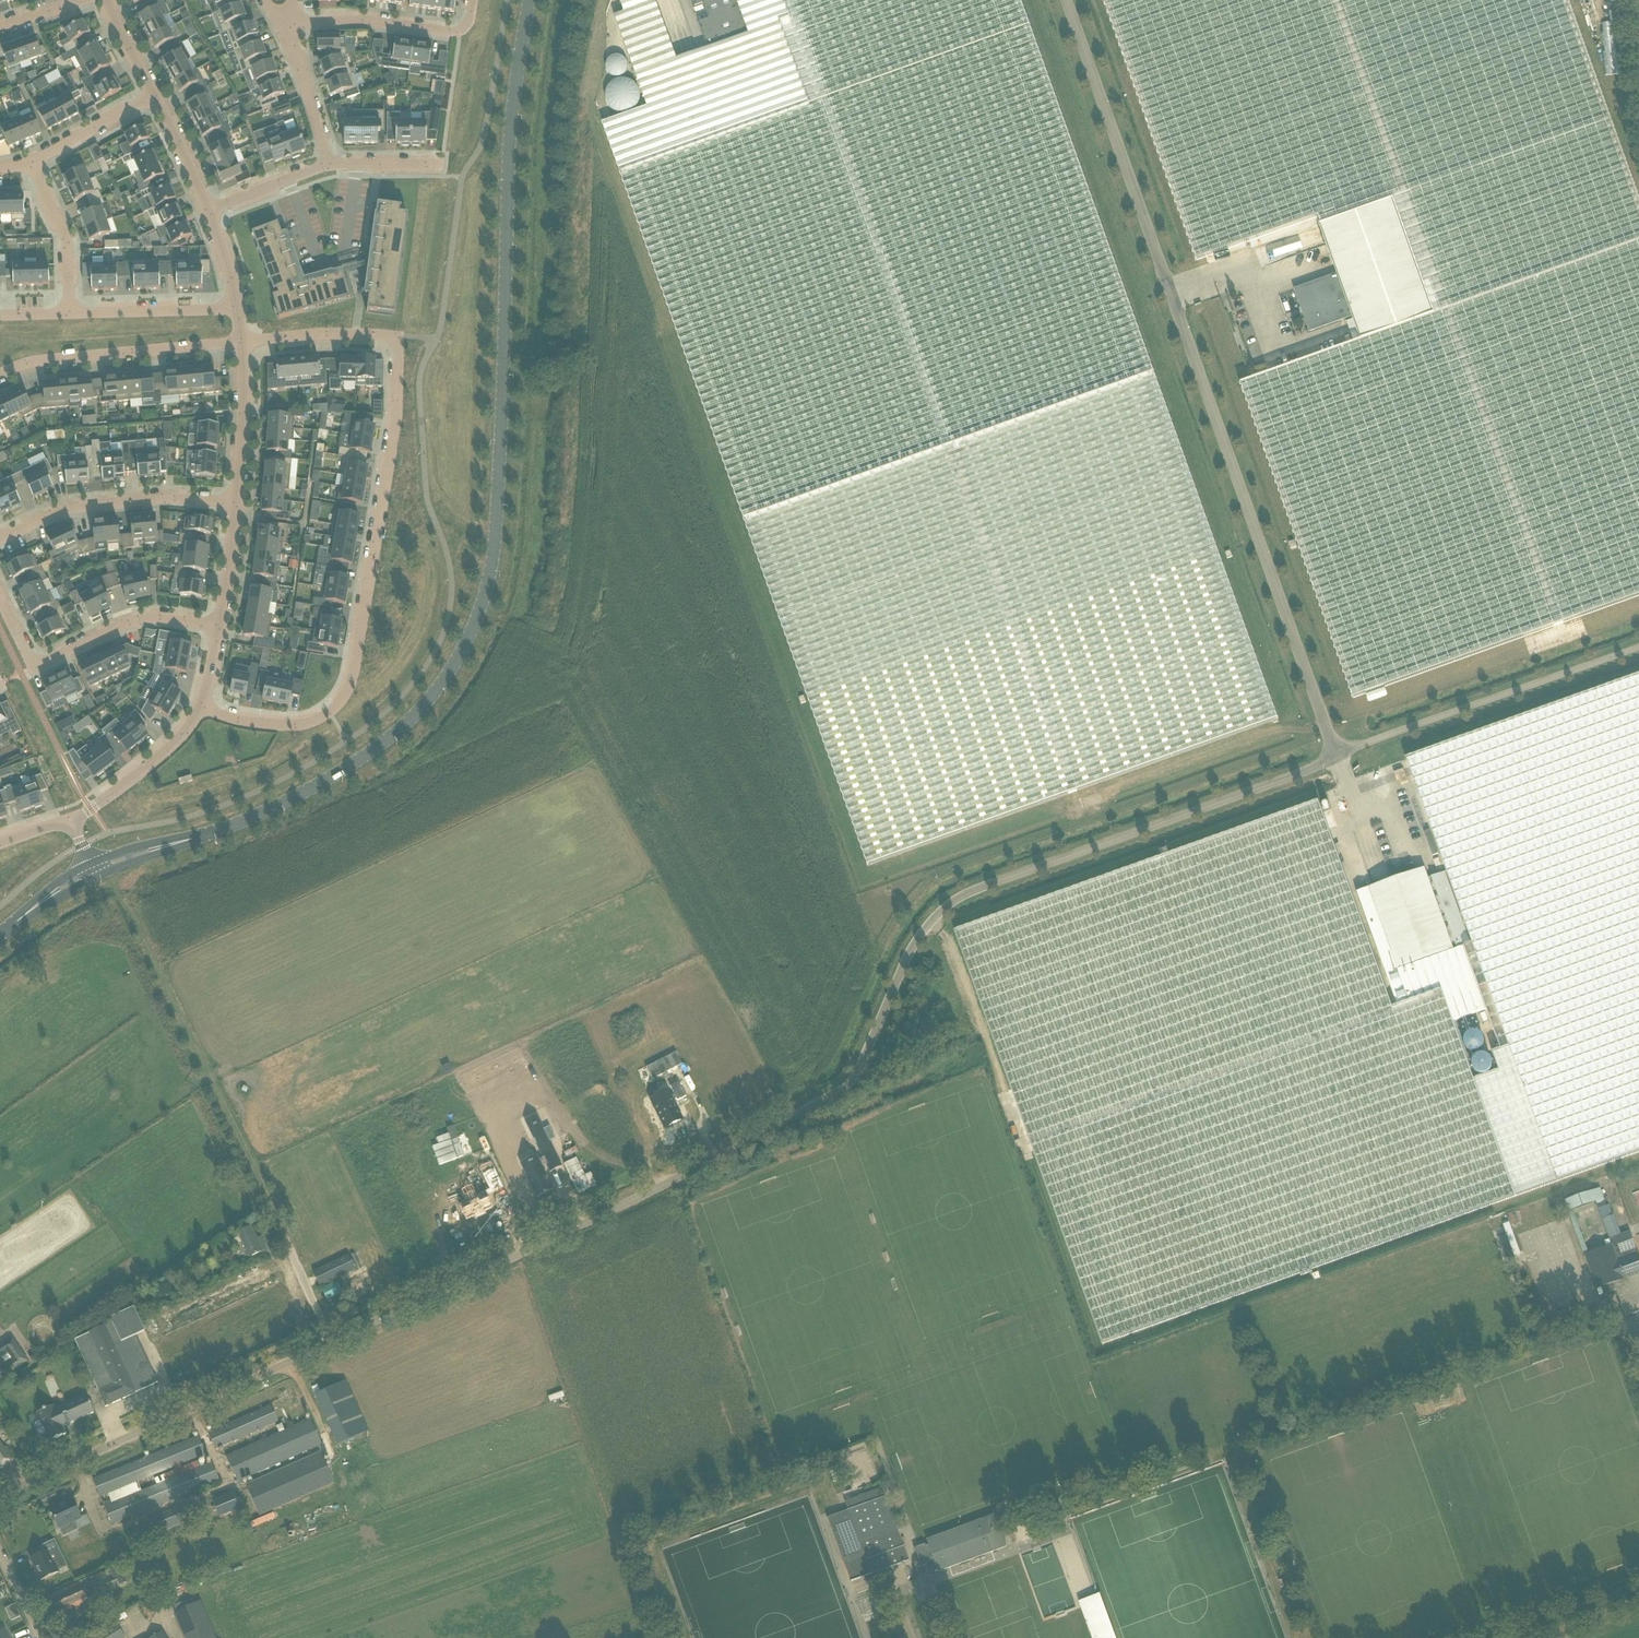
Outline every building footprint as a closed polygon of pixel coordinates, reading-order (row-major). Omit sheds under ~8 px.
[(143,7),(146,13),(139,16),(145,27),(162,18),(170,14),(169,11),(163,0),(157,0),(143,7)] [(208,0),(199,0),(202,8),(210,5),(208,0)] [(210,5),(213,15),(216,14),(220,12),(229,9),(227,1),(231,0),(208,0),(210,5)] [(433,0),(422,0),(421,7),(432,8),(433,0)] [(444,0),(433,0),(432,8),(443,10),(444,0)] [(454,12),(456,0),(444,0),(443,10),(454,12)] [(701,22),(698,23),(708,48),(677,59),(656,0),(615,15),(647,107),(603,123),(868,866),(1277,720),(1020,0),(702,0),(709,19),(701,22)] [(1197,261),(1317,217),(1319,222),(1321,225),(1319,226),(1337,275),(1295,290),(1309,331),(1351,316),(1360,341),(1354,343),(1241,383),(1354,698),(1638,597),(1638,204),(1629,176),(1566,0),(1103,0),(1197,261)] [(229,9),(220,12),(224,25),(221,26),(224,34),(227,32),(237,29),(234,21),(245,17),(240,4),(230,8),(229,9)] [(182,19),(189,16),(187,11),(180,15),(182,19)] [(181,21),(185,30),(193,26),(189,17),(181,21)] [(162,18),(145,27),(150,38),(168,29),(163,18),(162,18)] [(68,39),(60,43),(63,47),(66,53),(79,46),(76,41),(90,33),(84,21),(71,28),(70,24),(62,27),(64,32),(68,39)] [(1609,74),(1620,72),(1611,21),(1599,23),(1609,74)] [(227,32),(234,52),(250,47),(247,40),(258,35),(253,23),(237,29),(227,32)] [(176,25),(168,29),(150,38),(156,49),(173,40),(173,39),(181,35),(176,25)] [(193,26),(185,30),(190,39),(197,35),(193,26)] [(24,41),(30,60),(41,56),(46,55),(43,47),(38,48),(35,37),(24,41)] [(339,37),(317,37),(317,51),(329,51),(332,59),(341,56),(341,57),(346,55),(349,54),(355,53),(355,45),(346,45),(346,49),(340,49),(339,37)] [(24,41),(13,45),(20,64),(30,60),(24,41)] [(383,50),(373,49),(377,66),(389,68),(390,64),(400,66),(400,61),(410,63),(413,43),(395,41),(393,54),(390,53),(390,57),(382,56),(383,50)] [(169,57),(163,60),(169,71),(186,62),(191,59),(185,48),(182,43),(166,51),(169,57)] [(251,69),(257,67),(254,60),(265,56),(261,43),(250,47),(234,52),(242,73),(251,69)] [(431,46),(413,43),(410,63),(420,64),(420,65),(420,68),(430,70),(430,71),(430,73),(430,74),(437,75),(436,78),(445,79),(447,64),(438,63),(438,64),(432,63),(433,59),(430,59),(432,46),(431,46)] [(66,53),(61,56),(64,63),(74,57),(80,68),(85,65),(103,56),(97,44),(82,52),(79,46),(66,53)] [(13,45),(2,49),(9,68),(11,74),(22,70),(20,64),(13,45)] [(210,62),(215,60),(212,54),(207,57),(210,62)] [(85,65),(80,68),(85,78),(80,80),(85,88),(97,81),(94,75),(109,67),(103,56),(85,65)] [(338,80),(351,75),(347,63),(344,65),(341,57),(341,56),(332,59),(320,63),(324,76),(335,73),(338,80)] [(259,89),(268,85),(266,78),(277,74),(272,61),(257,67),(251,69),(256,82),(252,83),(255,90),(259,89)] [(192,72),(186,62),(169,71),(174,82),(192,72)] [(192,72),(174,82),(180,92),(187,89),(190,95),(204,88),(206,87),(196,69),(192,72)] [(54,80),(51,73),(44,77),(48,84),(54,80)] [(382,76),(387,86),(393,83),(389,73),(382,76)] [(63,77),(72,94),(78,91),(69,74),(63,77)] [(353,74),(351,75),(338,80),(326,83),(331,96),(342,93),(344,100),(360,94),(353,74)] [(19,85),(26,82),(24,76),(17,79),(19,85)] [(48,84),(44,77),(36,82),(40,90),(49,85),(48,84)] [(97,81),(85,88),(89,95),(90,94),(95,105),(103,101),(102,101),(122,90),(115,78),(100,86),(97,81)] [(641,97),(641,93),(640,90),(638,88),(636,85),(634,82),(631,81),(627,79),(624,79),(621,79),(617,80),(614,81),(611,83),(609,86),(607,89),(606,93),(605,96),(605,99),(606,102),(608,106),(610,109),(613,111),(616,113),(620,114),(623,114),(626,114),(630,113),(632,112),(635,110),(637,107),(639,104),(640,101),(641,97)] [(280,81),(268,85),(259,89),(263,102),(260,103),(263,111),(271,107),(276,106),(273,98),(284,94),(280,81)] [(37,89),(33,83),(28,86),(32,92),(37,89)] [(193,101),(187,104),(192,116),(215,105),(216,104),(211,93),(209,94),(206,87),(205,87),(204,88),(190,95),(193,101)] [(21,99),(18,91),(11,93),(14,101),(21,99)] [(78,91),(72,94),(75,100),(81,96),(78,91)] [(234,105),(239,102),(235,95),(230,97),(234,105)] [(55,96),(45,102),(48,107),(57,125),(68,119),(58,102),(55,96)] [(68,96),(58,102),(68,119),(78,114),(68,96)] [(288,101),(281,104),(271,107),(271,108),(274,116),(292,110),(288,101)] [(38,113),(48,107),(45,102),(35,108),(38,113)] [(215,105),(192,116),(197,126),(217,117),(220,115),(217,109),(215,105)] [(234,117),(242,113),(238,106),(231,110),(234,117)] [(38,113),(47,130),(57,125),(48,107),(38,113)] [(22,120),(33,116),(30,109),(19,113),(20,115),(22,120)] [(421,122),(412,122),(412,144),(413,146),(421,146),(426,144),(426,130),(429,130),(429,131),(437,132),(438,130),(440,111),(432,110),(431,113),(421,113),(421,122)] [(363,118),(363,144),(377,144),(377,133),(385,133),(385,111),(376,111),(363,111),(363,118)] [(412,144),(412,122),(400,122),(400,113),(387,113),(387,131),(395,131),(395,144),(402,144),(403,146),(411,146),(412,144)] [(30,138),(22,120),(20,115),(9,120),(12,125),(19,143),(30,138)] [(33,116),(22,120),(30,138),(41,134),(40,133),(33,116)] [(217,117),(197,126),(203,137),(215,131),(218,138),(230,133),(232,132),(228,123),(222,126),(217,117)] [(361,144),(363,144),(363,118),(341,118),(341,133),(344,134),(344,144),(361,144)] [(19,143),(12,125),(9,120),(9,119),(0,122),(0,143),(6,140),(9,147),(8,147),(19,143)] [(290,157),(292,156),(293,159),(300,156),(299,154),(305,151),(298,131),(297,131),(296,128),(287,132),(283,121),(277,124),(281,132),(290,157)] [(125,157),(129,155),(138,151),(135,145),(149,139),(144,127),(125,135),(124,135),(128,143),(120,146),(125,157)] [(250,134),(247,128),(241,131),(244,137),(250,134)] [(291,157),(290,157),(281,132),(268,137),(265,129),(253,134),(261,154),(270,151),(274,163),(283,160),(284,160),(291,157)] [(220,144),(208,150),(213,161),(230,153),(234,152),(235,151),(231,140),(232,139),(230,133),(218,138),(220,144)] [(154,151),(134,160),(139,172),(159,163),(154,151)] [(230,153),(213,161),(218,171),(218,172),(235,165),(230,153)] [(131,161),(129,155),(125,157),(123,158),(122,159),(124,164),(131,161)] [(109,171),(106,163),(104,158),(97,161),(103,174),(109,171)] [(139,172),(135,174),(139,185),(137,186),(140,192),(152,187),(150,182),(165,175),(159,163),(139,172)] [(218,172),(218,171),(217,172),(222,183),(234,178),(237,184),(249,179),(251,179),(248,171),(239,174),(235,165),(218,172)] [(65,176),(63,178),(68,190),(88,181),(82,168),(72,173),(72,171),(64,175),(65,176)] [(88,181),(68,190),(74,202),(86,197),(89,204),(102,198),(98,190),(94,192),(93,192),(93,191),(88,181)] [(152,187),(140,192),(143,200),(144,199),(149,211),(153,209),(175,199),(170,187),(156,193),(153,186),(152,187)] [(121,195),(123,200),(130,197),(128,192),(121,195)] [(12,216),(11,216),(12,221),(24,221),(24,210),(24,195),(11,196),(12,216)] [(0,196),(0,211),(0,216),(11,216),(12,216),(11,196),(0,196)] [(92,211),(81,215),(85,228),(106,221),(112,219),(113,218),(107,202),(104,203),(102,198),(89,204),(92,211)] [(399,214),(400,208),(377,204),(376,215),(380,216),(369,296),(369,297),(368,299),(367,311),(377,313),(377,310),(394,312),(397,296),(395,295),(405,216),(406,215),(399,214)] [(157,214),(163,227),(169,224),(170,224),(183,218),(178,205),(157,214)] [(149,211),(147,212),(150,219),(156,216),(153,209),(149,211)] [(106,221),(85,228),(90,241),(110,234),(106,221)] [(277,223),(253,232),(270,276),(275,288),(275,290),(276,289),(278,294),(275,295),(279,307),(282,318),(303,312),(303,310),(349,297),(342,270),(332,272),(333,276),(295,287),(294,283),(277,237),(282,235),(277,223)] [(169,224),(163,227),(157,229),(160,237),(164,236),(168,247),(166,247),(180,247),(187,244),(185,239),(191,236),(186,224),(172,230),(170,224),(169,224)] [(139,237),(143,247),(152,247),(146,234),(139,237)] [(81,258),(102,258),(102,249),(81,249),(81,258)] [(188,262),(188,267),(189,267),(189,288),(202,288),(202,275),(210,275),(210,261),(188,262)] [(147,289),(147,290),(160,289),(159,276),(168,276),(167,262),(159,263),(159,268),(146,268),(147,289)] [(189,267),(188,267),(176,267),(176,262),(167,262),(168,276),(176,276),(176,289),(189,288),(189,267)] [(134,290),(147,290),(147,289),(146,268),(133,269),(133,263),(125,264),(125,277),(133,277),(134,290)] [(104,269),(104,264),(82,265),(83,278),(91,278),(91,291),(104,291),(104,269)] [(125,277),(125,264),(116,264),(116,269),(104,269),(104,291),(117,290),(117,278),(125,277)] [(25,266),(25,286),(37,285),(36,265),(25,266)] [(49,265),(36,265),(37,285),(49,285),(49,265)] [(13,286),(25,286),(25,266),(12,266),(13,286)] [(358,358),(357,358),(356,380),(365,380),(366,380),(366,387),(383,387),(384,371),(375,371),(375,359),(366,359),(366,357),(358,357),(358,358)] [(296,360),(296,358),(289,359),(289,361),(275,362),(277,375),(267,376),(267,390),(284,389),(283,380),(298,379),(296,360)] [(320,371),(318,358),(296,360),(298,379),(313,377),(314,386),(327,385),(326,371),(320,371)] [(356,380),(357,358),(356,358),(356,359),(355,359),(340,358),(340,370),(329,370),(329,376),(330,391),(340,391),(341,391),(341,386),(344,383),(355,383),(356,383),(356,380)] [(213,368),(200,369),(203,394),(221,392),(220,378),(214,379),(213,368)] [(203,394),(200,369),(188,370),(191,395),(203,394)] [(188,370),(177,371),(179,396),(191,395),(188,370)] [(179,396),(177,371),(165,373),(166,383),(159,384),(160,398),(179,396)] [(160,398),(159,384),(153,385),(152,374),(139,375),(142,399),(153,398),(154,403),(161,402),(160,398)] [(128,376),(130,401),(142,399),(139,375),(128,376)] [(116,377),(118,402),(130,401),(128,376),(116,377)] [(99,398),(99,403),(118,402),(116,377),(104,378),(105,389),(98,390),(99,398)] [(80,400),(99,398),(98,390),(92,390),(91,380),(79,381),(80,400)] [(79,381),(67,382),(69,401),(80,400),(79,381)] [(69,401),(67,382),(55,383),(57,408),(69,406),(69,401)] [(35,396),(39,409),(57,408),(55,383),(43,384),(44,395),(35,396)] [(11,395),(19,413),(22,417),(39,409),(35,396),(27,400),(22,390),(11,395)] [(9,418),(19,413),(11,395),(0,400),(9,418)] [(9,418),(0,400),(0,401),(0,422),(9,418)] [(336,401),(327,400),(328,405),(328,412),(335,412),(336,402),(336,401)] [(270,415),(269,427),(293,428),(294,417),(304,417),(304,411),(278,409),(278,415),(270,415)] [(348,435),(372,439),(374,427),(361,425),(362,416),(345,413),(343,424),(350,425),(348,435)] [(110,423),(120,422),(120,416),(119,414),(110,415),(110,423)] [(163,423),(164,433),(172,434),(173,423),(163,423)] [(199,424),(198,435),(218,437),(219,426),(199,424)] [(268,439),(287,440),(293,440),(293,428),(269,427),(268,439)] [(55,431),(45,432),(47,441),(56,440),(55,431)] [(16,433),(10,435),(14,442),(19,439),(16,433)] [(172,434),(164,433),(164,439),(165,441),(172,441),(172,434)] [(218,437),(198,435),(189,435),(188,446),(217,449),(218,437)] [(338,456),(345,457),(355,459),(357,451),(370,454),(372,439),(348,435),(346,449),(339,448),(338,456)] [(158,440),(146,441),(147,449),(150,477),(161,476),(159,457),(166,456),(165,448),(165,441),(164,439),(158,440)] [(268,439),(267,451),(275,452),(275,458),(291,460),(292,452),(287,452),(287,440),(268,439)] [(94,463),(100,463),(102,482),(114,481),(111,452),(100,453),(99,441),(91,442),(92,447),(94,462),(94,463)] [(121,451),(111,452),(114,481),(125,480),(123,463),(130,462),(129,447),(128,442),(121,443),(121,451)] [(138,478),(150,477),(147,449),(136,450),(135,442),(128,442),(130,462),(136,462),(138,478)] [(95,470),(94,463),(94,462),(92,447),(85,448),(86,454),(75,455),(78,484),(89,483),(88,471),(95,470)] [(166,463),(175,464),(176,449),(165,448),(166,456),(166,463)] [(3,452),(6,458),(13,455),(10,449),(3,452)] [(187,453),(186,464),(195,465),(215,467),(216,455),(196,453),(187,453)] [(78,484),(75,455),(57,457),(58,467),(64,466),(66,485),(78,484)] [(355,459),(345,457),(341,475),(344,476),(365,480),(367,467),(354,465),(355,459)] [(265,476),(290,478),(291,460),(275,458),(274,465),(266,464),(265,476)] [(47,460),(31,468),(43,494),(54,489),(46,474),(52,471),(47,460)] [(315,461),(314,468),(321,469),(322,462),(315,461)] [(214,478),(215,467),(195,465),(186,464),(185,476),(207,477),(207,479),(212,480),(212,478),(214,478)] [(14,476),(19,484),(19,485),(25,482),(33,499),(43,494),(31,468),(14,476)] [(14,476),(0,482),(0,487),(2,492),(6,500),(8,503),(10,509),(11,509),(21,504),(13,488),(13,487),(19,485),(19,484),(14,476)] [(289,490),(290,478),(265,476),(264,488),(283,490),(289,490)] [(363,491),(365,480),(344,476),(342,487),(363,491)] [(342,487),(340,486),(337,500),(361,504),(363,491),(342,487)] [(0,514),(11,509),(10,509),(8,503),(6,500),(2,492),(0,487),(0,514)] [(282,501),(283,490),(264,488),(263,499),(282,501)] [(292,502),(282,501),(263,499),(262,512),(269,512),(269,519),(290,521),(292,502)] [(312,501),(310,521),(318,522),(321,503),(312,501)] [(335,512),(333,525),(357,529),(360,516),(335,512)] [(133,540),(145,539),(143,517),(140,517),(140,515),(133,515),(133,518),(130,518),(132,534),(125,535),(126,549),(134,548),(133,540)] [(143,517),(145,539),(145,544),(157,543),(157,546),(164,545),(163,534),(163,531),(156,532),(155,516),(143,517)] [(180,530),(179,537),(193,539),(194,532),(210,534),(210,531),(213,532),(214,525),(211,524),(212,522),(197,520),(198,517),(192,516),(191,519),(185,518),(183,530),(180,530)] [(119,549),(126,549),(125,535),(119,536),(117,519),(105,521),(107,545),(119,544),(119,549)] [(94,538),(86,540),(89,553),(96,551),(108,550),(107,545),(105,521),(93,522),(94,538)] [(258,540),(283,544),(286,544),(288,525),(268,523),(267,529),(260,528),(258,540)] [(60,530),(57,531),(69,555),(80,550),(82,555),(89,553),(86,540),(77,543),(69,525),(66,527),(65,524),(59,527),(60,530)] [(357,529),(333,525),(331,537),(333,537),(355,541),(357,529)] [(69,555),(57,531),(55,532),(54,529),(48,532),(49,535),(47,536),(54,551),(47,554),(53,566),(60,563),(59,560),(69,555)] [(193,539),(179,537),(179,543),(178,544),(184,545),(182,556),(194,558),(207,560),(207,557),(209,557),(210,551),(208,550),(208,547),(192,545),(193,539)] [(331,549),(333,549),(353,552),(355,541),(333,537),(331,549)] [(258,540),(257,552),(276,555),(281,555),(283,544),(258,540)] [(322,566),(339,569),(340,563),(351,564),(353,552),(333,549),(331,549),(330,548),(328,560),(318,558),(316,565),(322,566)] [(276,555),(257,552),(255,564),(274,566),(276,555)] [(28,571),(31,578),(44,572),(40,565),(38,566),(32,555),(11,566),(8,567),(9,569),(7,570),(10,577),(12,576),(13,578),(28,571)] [(174,574),(188,576),(189,570),(205,572),(205,569),(208,569),(209,562),(206,562),(207,560),(194,558),(182,556),(180,556),(178,568),(175,567),(174,574)] [(98,558),(91,560),(93,567),(100,565),(98,558)] [(289,568),(296,569),(297,561),(290,560),(289,568)] [(111,561),(105,562),(107,572),(113,571),(111,561)] [(274,566),(255,564),(254,576),(263,577),(262,583),(276,585),(279,567),(274,566)] [(338,576),(339,569),(322,566),(316,565),(315,572),(324,574),(322,588),(325,588),(346,592),(349,578),(338,576)] [(144,570),(132,573),(135,585),(138,599),(141,599),(141,601),(148,600),(147,597),(150,596),(144,570)] [(44,572),(31,578),(35,585),(20,592),(21,595),(19,596),(22,602),(25,601),(26,603),(48,593),(42,582),(47,580),(44,572)] [(116,573),(109,575),(113,588),(120,586),(116,573)] [(135,585),(132,573),(120,575),(126,602),(129,601),(130,603),(136,602),(136,600),(138,599),(135,585)] [(187,583),(188,576),(174,574),(173,581),(181,582),(180,595),(201,598),(202,595),(204,595),(205,588),(203,588),(203,585),(187,583)] [(113,588),(109,575),(102,577),(107,590),(113,588)] [(73,590),(69,582),(63,585),(66,593),(73,590)] [(252,588),(250,600),(269,604),(276,605),(278,593),(276,592),(276,585),(262,583),(261,590),(252,588)] [(96,604),(100,612),(102,611),(103,614),(110,611),(109,608),(111,607),(101,585),(89,591),(90,592),(96,604)] [(98,614),(100,612),(96,604),(90,592),(89,591),(88,586),(77,592),(76,591),(70,594),(76,606),(82,603),(89,618),(92,617),(93,619),(99,616),(98,614)] [(313,598),(312,606),(331,609),(333,602),(344,604),(346,592),(325,588),(323,600),(313,598)] [(49,614),(61,608),(58,601),(55,602),(50,592),(48,593),(26,603),(27,606),(24,607),(27,613),(30,612),(31,614),(45,607),(49,614)] [(269,604),(250,600),(248,612),(267,615),(269,604)] [(65,615),(74,611),(71,603),(61,608),(65,615)] [(65,616),(61,608),(49,614),(52,621),(38,628),(43,640),(68,628),(62,617),(65,616)] [(319,620),(317,631),(339,635),(341,621),(330,619),(331,611),(314,608),(312,618),(319,620)] [(248,612),(246,624),(270,628),(272,616),(267,615),(248,612)] [(268,639),(270,628),(246,624),(244,636),(255,637),(253,646),(273,650),(275,640),(268,639)] [(146,630),(144,637),(151,638),(154,635),(155,631),(146,630)] [(159,631),(155,654),(156,654),(162,655),(188,661),(189,655),(190,655),(192,647),(191,647),(191,646),(175,642),(176,634),(159,631)] [(339,635),(317,631),(314,644),(308,643),(306,651),(323,654),(325,646),(337,648),(339,635)] [(291,638),(289,648),(297,650),(298,639),(291,638)] [(109,651),(120,673),(131,668),(126,657),(121,648),(120,646),(109,651)] [(129,654),(139,657),(141,650),(130,646),(125,650),(128,655),(129,654)] [(270,652),(263,650),(261,660),(268,661),(270,652)] [(110,678),(120,673),(109,651),(99,656),(110,678)] [(308,654),(301,652),(300,660),(306,661),(308,654)] [(156,654),(153,673),(155,673),(161,675),(164,675),(174,677),(175,671),(185,673),(188,661),(162,655),(156,654)] [(94,659),(90,661),(100,683),(110,678),(99,656),(94,659)] [(100,683),(90,661),(89,661),(88,660),(81,663),(82,664),(79,666),(89,688),(100,683)] [(236,665),(234,675),(233,675),(231,681),(233,681),(232,683),(227,681),(225,688),(231,689),(230,693),(245,696),(247,686),(254,687),(259,665),(251,664),(250,668),(236,665)] [(280,681),(281,681),(281,679),(268,676),(269,672),(260,670),(256,688),(265,689),(262,700),(276,703),(280,681)] [(67,672),(55,678),(63,696),(65,699),(84,690),(78,678),(71,681),(70,680),(67,672)] [(153,691),(153,692),(174,704),(181,693),(169,687),(174,677),(164,675),(155,692),(153,691)] [(1405,759),(1446,873),(1428,879),(1424,868),(1415,872),(1412,863),(1388,872),(1391,880),(1367,889),(1334,796),(955,931),(1102,1343),(1638,1152),(1638,675),(1405,759)] [(40,695),(46,708),(65,699),(63,696),(55,678),(42,684),(46,691),(40,695)] [(293,683),(281,681),(280,681),(276,703),(289,705),(291,695),(300,697),(303,682),(293,680),(293,683)] [(174,704),(153,692),(148,699),(141,712),(149,722),(153,719),(155,716),(158,711),(167,716),(170,712),(171,713),(175,706),(174,705),(174,704)] [(87,706),(93,703),(89,695),(83,698),(87,706)] [(0,708),(0,725),(3,724),(6,731),(9,729),(13,737),(22,732),(13,715),(5,719),(0,708)] [(121,726),(137,745),(137,744),(138,745),(145,740),(144,739),(147,736),(142,729),(147,724),(135,710),(129,715),(131,717),(121,726)] [(73,716),(67,719),(72,728),(72,727),(77,724),(73,716)] [(116,720),(102,732),(103,733),(102,733),(103,734),(102,734),(103,735),(104,735),(116,750),(121,746),(127,753),(137,745),(121,726),(117,721),(116,720)] [(84,729),(80,722),(77,724),(72,727),(77,734),(84,729)] [(70,738),(66,733),(61,736),(64,742),(70,738)] [(110,754),(116,750),(104,735),(103,735),(98,739),(100,743),(89,751),(90,752),(91,752),(104,770),(105,770),(106,771),(112,766),(111,765),(115,762),(110,754)] [(74,750),(68,754),(73,763),(81,776),(87,771),(93,778),(97,775),(98,776),(104,772),(103,771),(104,770),(91,752),(81,759),(74,750)] [(18,764),(16,765),(18,771),(20,770),(25,768),(23,762),(18,764)] [(33,782),(23,786),(31,808),(34,807),(35,808),(42,806),(42,804),(43,804),(39,793),(48,790),(41,775),(32,778),(33,782)] [(180,785),(192,781),(191,776),(178,780),(180,785)] [(11,785),(4,788),(9,804),(10,804),(16,802),(19,812),(31,808),(23,786),(24,789),(16,792),(14,793),(11,785)] [(6,817),(3,806),(9,804),(4,788),(3,788),(4,790),(0,792),(0,819),(6,817)] [(1487,1048),(1487,1045),(1487,1042),(1486,1040),(1484,1038),(1482,1036),(1479,1035),(1476,1035),(1474,1036),(1471,1037),(1469,1039),(1468,1041),(1467,1043),(1466,1046),(1467,1049),(1468,1051),(1470,1053),(1472,1055),(1475,1056),(1477,1056),(1480,1056),(1482,1054),(1485,1053),(1486,1050),(1487,1048)] [(1495,1070),(1495,1067),(1495,1064),(1494,1062),(1492,1060),(1490,1058),(1487,1057),(1485,1057),(1482,1058),(1479,1059),(1477,1061),(1476,1063),(1475,1065),(1474,1068),(1475,1071),(1476,1073),(1478,1075),(1480,1077),(1483,1078),(1485,1078),(1488,1078),(1491,1076),(1493,1075),(1494,1072),(1495,1070)] [(511,1154),(479,1072),(427,1093),(459,1174),(511,1154)] [(669,1095),(652,1104),(663,1125),(665,1128),(682,1119),(673,1101),(676,1099),(677,1101),(686,1096),(679,1082),(674,1084),(670,1086),(674,1094),(670,1096),(669,1095)] [(528,1128),(538,1123),(535,1115),(525,1120),(528,1128)] [(541,1155),(522,1165),(536,1195),(550,1188),(538,1164),(542,1162),(541,1160),(553,1154),(548,1143),(542,1130),(538,1123),(528,1128),(541,1155)] [(549,1127),(542,1130),(548,1143),(555,1139),(549,1127)] [(439,1150),(431,1154),(437,1167),(446,1163),(439,1150)] [(549,1173),(559,1168),(553,1154),(543,1159),(549,1173)] [(468,1202),(460,1206),(467,1220),(480,1214),(482,1216),(487,1214),(486,1211),(498,1205),(492,1192),(504,1186),(492,1161),(480,1167),(490,1188),(477,1195),(475,1191),(465,1196),(468,1202)] [(1600,1189),(1592,1192),(1597,1203),(1598,1209),(1606,1206),(1600,1189)] [(1592,1192),(1565,1202),(1570,1213),(1574,1212),(1597,1203),(1592,1192)] [(1606,1206),(1598,1209),(1603,1220),(1613,1216),(1609,1205),(1606,1206)] [(1574,1212),(1570,1213),(1584,1254),(1589,1252),(1574,1212)] [(1603,1220),(1607,1233),(1619,1229),(1615,1216),(1603,1220)] [(1508,1223),(1503,1225),(1506,1234),(1507,1237),(1514,1257),(1520,1255),(1519,1251),(1513,1236),(1508,1223)] [(249,1257),(256,1254),(266,1249),(260,1237),(256,1239),(250,1227),(240,1232),(238,1233),(249,1257)] [(1619,1229),(1607,1233),(1610,1239),(1621,1235),(1619,1229)] [(1638,1253),(1630,1232),(1621,1235),(1610,1239),(1611,1244),(1623,1277),(1638,1271),(1638,1257),(1638,1253)] [(1507,1237),(1500,1239),(1508,1259),(1514,1257),(1507,1237)] [(1624,1279),(1623,1277),(1611,1244),(1589,1252),(1584,1254),(1597,1289),(1601,1288),(1624,1279)] [(323,1267),(313,1272),(315,1275),(318,1282),(320,1285),(321,1285),(330,1281),(354,1269),(348,1256),(323,1267)] [(1624,1279),(1601,1288),(1603,1294),(1616,1290),(1626,1316),(1633,1314),(1638,1312),(1638,1271),(1623,1277),(1624,1279)] [(326,1299),(336,1295),(342,1292),(338,1282),(331,1285),(322,1289),(326,1299)] [(335,1316),(342,1313),(338,1304),(331,1307),(335,1316)] [(158,1382),(153,1372),(135,1336),(144,1331),(133,1307),(109,1319),(111,1323),(105,1326),(136,1392),(158,1382)] [(98,1391),(105,1406),(136,1392),(105,1326),(74,1340),(98,1391)] [(27,1360),(12,1338),(0,1346),(0,1378),(27,1360)] [(23,1371),(26,1377),(32,1373),(28,1368),(23,1371)] [(315,1394),(337,1445),(368,1431),(345,1381),(315,1394)] [(64,1407),(57,1410),(55,1405),(45,1409),(44,1408),(42,1409),(43,1410),(37,1413),(38,1413),(40,1418),(40,1419),(40,1421),(42,1420),(48,1433),(53,1431),(57,1438),(66,1434),(63,1426),(67,1425),(66,1423),(70,1421),(71,1423),(94,1412),(86,1395),(63,1405),(64,1407)] [(297,1399),(286,1406),(290,1413),(301,1406),(297,1399)] [(215,1449),(226,1444),(278,1421),(271,1405),(208,1433),(215,1449)] [(241,1480),(281,1462),(281,1463),(322,1445),(310,1418),(269,1437),(270,1437),(226,1456),(238,1485),(242,1483),(241,1480)] [(219,1481),(212,1463),(142,1491),(137,1481),(145,1478),(146,1478),(206,1454),(199,1437),(97,1479),(101,1489),(103,1495),(108,1493),(111,1500),(103,1503),(112,1525),(219,1481)] [(14,1458),(6,1446),(4,1448),(0,1443),(0,1469),(14,1458)] [(320,1452),(246,1484),(260,1516),(334,1484),(320,1452)] [(841,1485),(833,1488),(836,1494),(844,1491),(841,1485)] [(909,1559),(885,1496),(883,1497),(880,1488),(844,1500),(848,1510),(827,1517),(850,1580),(909,1559)] [(243,1507),(236,1490),(212,1500),(219,1517),(243,1507)] [(72,1499),(50,1509),(58,1527),(59,1527),(63,1536),(67,1534),(63,1525),(68,1523),(80,1517),(76,1509),(72,1499)] [(154,1535),(191,1520),(185,1504),(148,1519),(154,1535)] [(980,1520),(926,1540),(928,1544),(924,1545),(924,1544),(913,1548),(920,1566),(925,1565),(926,1568),(933,1571),(937,1570),(938,1572),(997,1550),(1006,1547),(1002,1530),(994,1515),(980,1520)] [(59,1573),(58,1570),(67,1566),(58,1547),(49,1551),(48,1550),(28,1560),(39,1582),(59,1573)] [(127,1581),(119,1565),(109,1569),(118,1586),(127,1581)] [(158,1594),(167,1589),(158,1572),(150,1576),(155,1587),(158,1594)] [(89,1577),(71,1586),(80,1604),(88,1600),(88,1599),(103,1592),(98,1583),(93,1586),(89,1577)] [(71,1586),(57,1593),(47,1597),(56,1616),(66,1611),(80,1604),(71,1586)] [(1078,1601),(1092,1637),(1115,1637),(1099,1594),(1088,1598),(1078,1601)] [(185,1637),(217,1637),(201,1600),(174,1611),(185,1637)] [(14,1604),(6,1608),(12,1620),(20,1616),(14,1604)] [(93,1629),(101,1625),(96,1615),(88,1619),(93,1629)] [(83,1634),(93,1629),(88,1619),(78,1624),(83,1634)] [(125,1637),(116,1623),(91,1637),(125,1637)] [(77,1637),(83,1634),(78,1624),(72,1628),(77,1637)] [(0,1631),(0,1637),(10,1637),(4,1628),(0,1631)]
